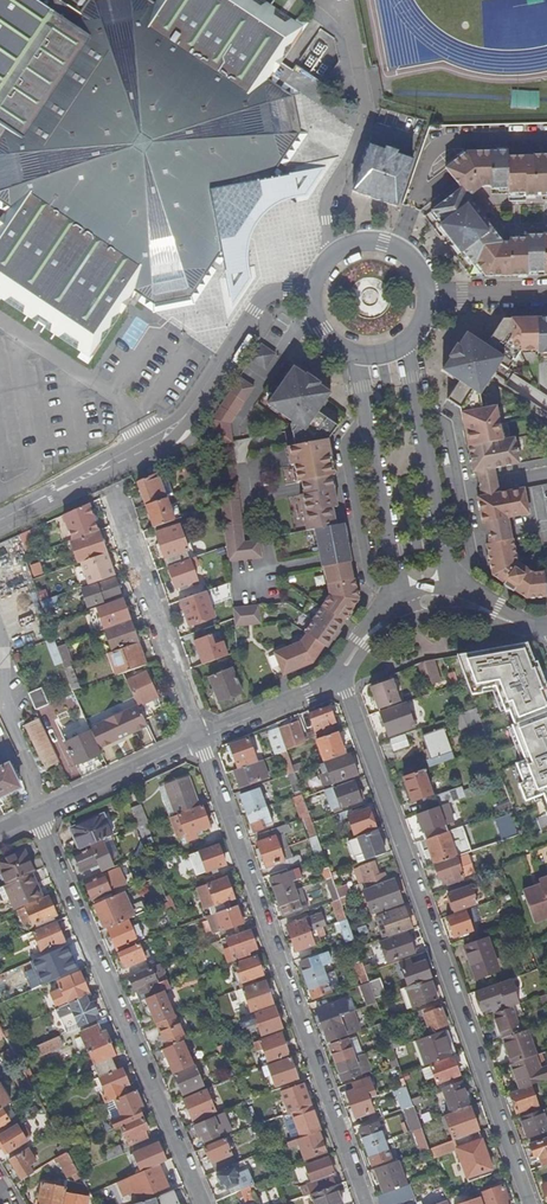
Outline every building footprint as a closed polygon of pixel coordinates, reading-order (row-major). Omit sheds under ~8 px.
[(10,205),(0,220),(0,290),(95,354),(137,292),(152,301),(193,292),(220,252),(225,270),(236,268),(241,261),(238,244),(270,197),(287,193),(292,185),(290,174),(269,178),(297,136),(288,95),(269,82),(301,34),(250,0),(155,0),(152,4),(147,0),(91,0),(81,14),(60,0),(54,0),(49,8),(37,0),(0,0),(0,199),(10,205)] [(301,34),(305,29),(281,12),(272,6),(270,5),(262,0),(250,0),(301,34)] [(321,30),(296,66),(324,86),(339,62),(334,39),(321,30)] [(411,159),(397,154),(384,150),(368,144),(352,191),(394,206),(395,204),(411,159)] [(526,236),(526,239),(509,239),(509,242),(502,243),(468,197),(481,187),(491,187),(491,190),(508,190),(508,194),(525,194),(525,197),(546,197),(546,155),(532,155),(532,157),(508,157),(508,151),(466,152),(445,168),(451,177),(461,189),(431,211),(442,225),(439,227),(459,254),(462,252),(473,266),(475,264),(485,277),(528,276),(528,273),(543,272),(543,275),(546,275),(546,235),(526,236)] [(236,268),(225,270),(233,305),(251,277),(248,268),(248,260),(247,252),(248,244),(250,236),(254,227),(259,221),(263,215),(267,211),(271,207),(276,204),(282,201),(288,198),(295,196),(300,195),(306,195),(324,167),(290,174),(292,185),(287,193),(270,197),(238,244),(241,261),(236,268)] [(95,354),(0,290),(0,298),(92,360),(95,354)] [(503,319),(488,344),(506,356),(500,364),(508,369),(520,351),(537,351),(538,354),(546,354),(546,318),(503,319)] [(458,382),(446,400),(460,408),(461,411),(483,406),(481,394),(500,364),(506,356),(488,344),(468,331),(454,351),(441,371),(458,382)] [(260,344),(251,359),(265,369),(275,355),(260,344)] [(331,394),(319,386),(316,390),(310,385),(313,381),(293,367),(285,381),(285,382),(282,387),(281,386),(268,405),(292,422),(297,425),(293,433),(292,434),(295,446),(287,447),(290,466),(294,466),(297,482),(301,481),(302,488),(303,495),(300,495),(306,532),(314,530),(336,526),(332,508),(338,507),(334,489),(332,483),(331,478),(335,477),(334,475),(328,441),(337,427),(317,413),(326,401),(331,394)] [(213,419),(215,445),(232,442),(230,425),(254,388),(239,378),(213,419)] [(316,390),(319,386),(313,381),(310,385),(316,390)] [(504,440),(498,404),(461,411),(464,432),(467,448),(504,440)] [(513,439),(504,440),(467,448),(470,461),(473,475),(476,474),(494,470),(519,465),(513,439)] [(481,497),(499,494),(497,484),(494,470),(476,474),(479,487),(481,497)] [(211,483),(219,480),(218,473),(209,476),(211,483)] [(146,507),(166,500),(156,474),(137,483),(146,507)] [(226,545),(243,543),(237,483),(219,485),(222,504),(225,535),(226,543),(226,545)] [(499,494),(481,497),(477,498),(479,509),(482,523),(485,523),(487,536),(489,543),(486,544),(492,576),(509,587),(527,598),(546,597),(546,573),(544,573),(543,572),(532,573),(517,563),(512,539),(511,539),(509,532),(507,518),(528,514),(523,489),(499,494)] [(154,529),(174,522),(166,500),(146,507),(154,529)] [(71,540),(99,530),(90,503),(62,516),(71,540)] [(344,524),(342,524),(336,526),(314,530),(319,554),(320,559),(322,567),(324,567),(329,594),(321,607),(304,632),(306,633),(299,644),(288,648),(275,653),(283,675),(313,664),(324,647),(325,648),(359,600),(355,581),(353,582),(349,564),(352,563),(351,561),(350,553),(349,549),(344,524)] [(189,560),(192,559),(179,527),(156,534),(168,568),(189,560)] [(81,563),(108,553),(99,530),(71,540),(70,542),(78,565),(81,563)] [(218,544),(226,543),(225,535),(217,535),(218,544)] [(260,541),(243,543),(226,545),(226,546),(228,561),(261,558),(260,541)] [(115,575),(108,553),(81,563),(83,567),(89,585),(115,575)] [(195,558),(192,559),(189,560),(192,569),(198,566),(195,558)] [(189,560),(168,568),(176,589),(197,582),(192,569),(189,560)] [(81,588),(89,585),(83,567),(75,570),(81,588)] [(82,590),(88,608),(122,596),(116,579),(82,590)] [(230,583),(181,601),(190,625),(214,616),(211,607),(232,599),(230,583)] [(106,630),(131,621),(123,599),(97,608),(106,630)] [(233,608),(235,626),(260,624),(258,606),(233,608)] [(114,652),(139,643),(131,621),(106,630),(114,652)] [(204,664),(230,655),(224,642),(216,645),(212,634),(195,640),(204,664)] [(148,665),(139,643),(114,652),(108,654),(113,668),(116,667),(119,675),(123,674),(130,672),(148,665)] [(65,670),(74,666),(67,644),(57,648),(65,670)] [(529,644),(458,656),(473,697),(484,695),(482,691),(497,689),(507,714),(513,714),(516,724),(513,727),(527,762),(518,766),(524,783),(520,786),(527,804),(544,797),(546,803),(546,685),(538,663),(536,663),(529,644)] [(430,667),(436,683),(441,681),(436,665),(430,667)] [(82,689),(74,666),(65,670),(73,692),(82,689)] [(433,684),(436,683),(430,667),(427,668),(433,684)] [(220,703),(243,693),(234,668),(210,678),(220,703)] [(127,683),(138,705),(156,696),(146,674),(131,681),(127,683)] [(392,680),(372,688),(379,709),(399,702),(392,680)] [(29,691),(36,708),(50,703),(43,686),(29,691)] [(406,702),(380,711),(389,736),(414,727),(406,702)] [(139,706),(114,718),(124,738),(127,736),(128,738),(149,728),(139,706)] [(310,714),(316,733),(334,727),(332,722),(336,721),(331,706),(310,714)] [(461,730),(468,727),(463,713),(456,716),(461,730)] [(63,732),(65,738),(90,729),(86,715),(70,720),(73,728),(63,732)] [(121,739),(124,738),(114,718),(90,729),(91,731),(100,751),(121,741),(121,739)] [(287,750),(306,743),(298,721),(279,727),(287,750)] [(45,769),(60,762),(41,724),(27,731),(45,769)] [(288,751),(287,750),(279,727),(268,731),(277,755),(281,753),(288,751)] [(451,752),(443,729),(425,736),(433,758),(451,752)] [(102,753),(100,751),(91,731),(66,743),(76,765),(102,753)] [(325,762),(344,755),(337,732),(319,739),(317,739),(325,762)] [(317,739),(319,739),(316,733),(308,735),(310,742),(317,739)] [(405,734),(390,739),(394,750),(409,745),(405,734)] [(239,768),(257,762),(249,738),(231,744),(235,756),(239,768)] [(231,758),(235,756),(231,744),(227,746),(231,758)] [(288,775),(295,772),(288,751),(281,753),(288,775)] [(328,771),(323,773),(320,774),(325,786),(357,775),(350,753),(344,755),(325,762),(328,771)] [(239,768),(234,770),(240,788),(268,778),(262,760),(257,762),(239,768)] [(319,763),(323,773),(328,771),(325,762),(319,763)] [(19,788),(9,764),(0,769),(0,797),(19,788)] [(423,770),(403,777),(412,801),(432,794),(423,770)] [(295,796),(303,793),(295,772),(288,775),(295,796)] [(175,814),(199,806),(189,776),(165,785),(175,814)] [(334,786),(326,789),(332,809),(340,806),(341,808),(361,801),(354,782),(335,788),(334,786)] [(451,803),(475,794),(472,784),(462,787),(461,786),(447,791),(451,803)] [(247,813),(265,807),(259,788),(242,795),(245,803),(243,803),(247,813)] [(304,817),(310,815),(304,797),(303,793),(295,796),(293,797),(300,818),(304,817)] [(137,825),(138,828),(146,825),(148,824),(138,796),(128,800),(137,825)] [(426,840),(448,832),(445,824),(453,821),(447,804),(417,815),(426,840)] [(202,805),(199,806),(175,814),(175,815),(182,836),(185,835),(187,840),(189,839),(201,835),(199,831),(209,827),(202,805)] [(265,807),(247,813),(250,823),(252,822),(254,831),(272,825),(265,807)] [(375,827),(369,808),(348,816),(355,834),(375,827)] [(82,849),(118,833),(109,811),(89,820),(89,819),(85,821),(85,822),(73,828),(82,849)] [(181,836),(182,836),(175,815),(168,818),(175,838),(181,836)] [(311,837),(317,835),(313,822),(310,815),(304,817),(311,837)] [(257,843),(261,855),(280,848),(288,845),(284,833),(291,831),(288,823),(261,833),(263,841),(257,843)] [(138,828),(143,841),(150,838),(146,825),(138,828)] [(467,839),(463,827),(448,832),(426,840),(421,842),(424,852),(429,850),(435,865),(457,857),(452,845),(467,839)] [(366,860),(385,853),(377,831),(358,838),(366,860)] [(322,847),(317,835),(311,837),(303,840),(310,860),(325,856),(322,847)] [(103,841),(74,854),(82,872),(100,865),(101,869),(103,872),(114,867),(112,864),(103,841)] [(136,855),(137,857),(148,852),(143,841),(141,842),(142,846),(139,854),(136,855)] [(201,851),(199,851),(207,871),(225,865),(218,844),(201,851)] [(191,856),(199,851),(201,851),(200,848),(189,852),(191,856)] [(284,860),(280,848),(261,855),(266,867),(267,867),(270,875),(287,868),(296,865),(293,857),(284,860)] [(148,852),(137,857),(140,866),(152,861),(148,852)] [(30,875),(35,873),(31,863),(29,863),(24,853),(0,863),(0,865),(8,884),(30,875)] [(444,884),(463,877),(457,859),(435,867),(440,879),(442,878),(444,884)] [(363,889),(387,881),(384,872),(379,874),(380,876),(379,876),(374,862),(354,869),(359,884),(354,886),(356,892),(363,889)] [(326,879),(332,877),(331,872),(329,867),(322,869),(325,879),(326,879)] [(271,878),(289,872),(287,868),(270,875),(271,878)] [(276,897),(295,890),(292,882),(303,878),(300,868),(289,872),(271,878),(274,886),(273,887),(276,897)] [(85,882),(93,900),(111,892),(103,874),(85,882)] [(43,898),(38,888),(36,889),(30,875),(8,884),(0,888),(0,892),(4,900),(10,898),(16,910),(43,898)] [(538,880),(540,884),(538,885),(523,890),(534,922),(546,918),(546,876),(538,880)] [(340,897),(336,888),(332,877),(326,879),(334,901),(340,898),(340,897)] [(227,878),(197,889),(204,909),(209,908),(211,915),(231,908),(228,900),(234,898),(234,897),(227,878)] [(372,914),(391,908),(390,906),(402,902),(394,878),(387,881),(363,889),(372,914)] [(123,892),(135,887),(132,879),(116,886),(119,894),(123,892)] [(346,884),(336,888),(340,897),(347,895),(350,894),(346,884)] [(477,903),(471,887),(449,895),(455,911),(477,903)] [(295,890),(276,897),(280,906),(281,906),(284,914),(302,908),(295,890)] [(130,907),(123,892),(119,894),(95,905),(106,930),(108,929),(128,920),(146,912),(142,902),(130,907)] [(340,898),(342,905),(349,902),(347,895),(340,897),(340,898)] [(236,896),(234,897),(234,898),(228,900),(231,908),(237,906),(239,905),(236,896)] [(41,928),(56,922),(54,917),(56,915),(49,898),(26,908),(34,925),(39,923),(41,928)] [(340,921),(347,919),(342,905),(340,898),(334,901),(332,901),(339,922),(340,921)] [(163,912),(170,909),(168,902),(160,906),(163,912)] [(226,938),(240,933),(237,925),(243,923),(237,906),(231,908),(211,915),(207,916),(214,934),(218,932),(221,940),(226,938)] [(384,938),(412,929),(404,908),(376,918),(384,938)] [(466,911),(447,917),(454,937),(473,930),(466,911)] [(291,938),(310,932),(328,925),(325,919),(308,925),(306,919),(287,926),(291,938)] [(349,923),(347,919),(340,921),(347,941),(354,939),(349,923)] [(128,920),(108,929),(118,950),(144,938),(140,929),(133,931),(131,927),(128,920)] [(66,946),(56,922),(41,928),(33,931),(37,940),(42,951),(44,956),(64,947),(66,946)] [(250,929),(240,933),(226,938),(233,958),(245,953),(244,951),(256,946),(250,929)] [(310,932),(291,938),(296,950),(314,944),(310,932)] [(407,933),(380,942),(387,962),(414,952),(407,933)] [(227,960),(233,958),(226,938),(221,940),(220,940),(227,960)] [(488,939),(464,948),(475,980),(493,973),(491,967),(497,965),(488,939)] [(149,968),(139,944),(119,953),(122,962),(124,961),(127,968),(130,966),(134,975),(149,968)] [(43,985),(78,970),(71,954),(68,956),(64,947),(44,956),(32,961),(43,985)] [(354,963),(362,960),(358,951),(351,953),(354,963)] [(192,979),(197,977),(193,967),(187,952),(181,955),(192,979)] [(306,980),(325,973),(318,955),(301,961),(304,969),(302,970),(306,980)] [(236,981),(232,983),(235,991),(256,983),(254,977),(263,974),(256,956),(234,965),(238,974),(234,975),(236,981)] [(400,961),(409,986),(430,979),(431,978),(425,961),(412,965),(409,957),(400,961)] [(366,973),(362,960),(354,963),(351,964),(359,986),(369,982),(366,973)] [(161,967),(160,964),(151,968),(152,969),(130,979),(134,988),(135,987),(141,1001),(147,999),(163,991),(170,988),(164,974),(165,973),(166,972),(166,970),(165,969),(164,968),(163,967),(161,967)] [(200,965),(193,967),(197,977),(204,974),(200,965)] [(54,1010),(89,995),(80,973),(58,983),(61,988),(59,989),(60,990),(48,995),(54,1010)] [(325,973),(306,980),(309,990),(311,989),(313,997),(331,991),(325,973)] [(380,978),(369,982),(375,998),(385,994),(380,978)] [(409,986),(406,987),(413,1007),(437,998),(430,979),(409,986)] [(493,1014),(494,1014),(512,1007),(520,1004),(512,981),(476,994),(483,1012),(491,1009),(493,1014)] [(243,990),(247,1000),(251,1011),(273,1003),(265,982),(243,990)] [(377,1002),(375,998),(369,982),(359,986),(358,986),(360,992),(363,991),(368,1005),(377,1002)] [(241,1002),(247,1000),(243,990),(243,989),(237,991),(241,1002)] [(157,1023),(174,1016),(163,991),(147,999),(149,1004),(147,1006),(147,1008),(147,1010),(148,1012),(150,1014),(152,1015),(153,1015),(157,1023)] [(89,995),(54,1010),(62,1028),(97,1013),(89,995)] [(321,1021),(348,1012),(343,1000),(317,1009),(317,1012),(315,1013),(318,1022),(321,1021)] [(274,1006),(254,1013),(262,1035),(281,1027),(274,1006)] [(434,1006),(423,1010),(430,1031),(447,1025),(442,1008),(436,1010),(434,1006)] [(504,1039),(521,1032),(512,1007),(494,1014),(503,1039),(504,1039)] [(350,1011),(348,1012),(321,1021),(322,1024),(323,1027),(328,1041),(360,1030),(358,1022),(354,1023),(350,1011)] [(175,1015),(174,1016),(157,1023),(168,1048),(183,1041),(186,1040),(175,1015)] [(89,1053),(110,1044),(105,1033),(101,1034),(98,1026),(80,1034),(81,1037),(75,1040),(78,1047),(85,1044),(89,1053)] [(7,1040),(13,1037),(9,1030),(3,1032),(4,1035),(7,1040)] [(527,1030),(521,1032),(504,1039),(513,1064),(536,1055),(527,1030)] [(425,1065),(452,1055),(443,1031),(416,1040),(425,1065)] [(281,1032),(254,1041),(257,1051),(263,1049),(267,1062),(289,1055),(281,1032)] [(393,1048),(405,1044),(401,1035),(390,1039),(392,1043),(393,1048)] [(16,1056),(21,1054),(13,1037),(7,1040),(11,1048),(16,1056)] [(59,1037),(35,1048),(40,1058),(64,1047),(59,1037)] [(226,1051),(238,1047),(234,1038),(223,1042),(226,1051)] [(336,1063),(355,1057),(348,1039),(331,1045),(333,1052),(332,1052),(336,1063)] [(174,1074),(193,1065),(183,1041),(168,1048),(164,1050),(174,1074)] [(393,1068),(399,1065),(393,1048),(392,1043),(385,1046),(393,1068)] [(99,1077),(117,1070),(111,1057),(115,1055),(110,1044),(89,1053),(99,1077)] [(17,1058),(16,1056),(11,1048),(3,1053),(9,1063),(17,1058)] [(361,1074),(359,1069),(368,1065),(364,1053),(355,1057),(336,1063),(339,1072),(341,1072),(344,1080),(361,1074)] [(536,1055),(513,1064),(510,1064),(517,1082),(522,1080),(524,1088),(546,1080),(546,1067),(541,1069),(536,1055)] [(290,1057),(267,1065),(275,1087),(298,1079),(290,1057)] [(453,1058),(430,1066),(422,1069),(426,1080),(434,1077),(436,1083),(459,1075),(453,1058)] [(193,1065),(174,1074),(183,1094),(203,1085),(194,1065),(193,1065)] [(359,1069),(361,1074),(370,1071),(368,1065),(359,1069)] [(399,1088),(407,1085),(402,1074),(399,1065),(393,1068),(392,1068),(399,1088)] [(106,1103),(128,1093),(125,1087),(128,1086),(121,1068),(117,1070),(99,1077),(106,1094),(103,1096),(106,1103)] [(451,1112),(470,1106),(461,1081),(442,1087),(451,1112)] [(292,1113),(311,1105),(303,1083),(281,1091),(289,1113),(292,1113)] [(346,1093),(350,1105),(369,1099),(376,1096),(372,1083),(346,1093)] [(413,1105),(411,1099),(407,1085),(399,1088),(406,1108),(413,1106),(413,1105)] [(1,1109),(10,1103),(0,1087),(0,1109),(1,1109)] [(531,1114),(540,1111),(531,1087),(510,1094),(516,1113),(529,1108),(531,1114)] [(206,1089),(183,1099),(193,1120),(215,1110),(206,1089)] [(121,1126),(142,1117),(139,1109),(143,1107),(135,1090),(128,1093),(106,1103),(112,1120),(110,1121),(114,1129),(121,1126)] [(411,1099),(413,1105),(424,1101),(422,1095),(411,1099)] [(369,1099),(350,1105),(355,1117),(374,1110),(369,1099)] [(320,1131),(311,1105),(292,1113),(301,1137),(319,1131),(320,1131)] [(420,1123),(413,1106),(406,1108),(414,1130),(421,1127),(420,1123)] [(454,1140),(479,1131),(470,1106),(451,1112),(445,1115),(454,1140)] [(520,1118),(527,1138),(529,1137),(531,1142),(544,1138),(542,1133),(546,1131),(546,1123),(546,1119),(546,1118),(546,1108),(543,1110),(540,1111),(531,1114),(520,1118)] [(1,1109),(0,1109),(0,1126),(8,1121),(1,1109)] [(142,1118),(121,1127),(129,1145),(147,1137),(144,1130),(147,1129),(142,1118)] [(199,1137),(202,1136),(205,1141),(218,1135),(215,1130),(218,1129),(214,1118),(195,1127),(199,1137)] [(365,1147),(384,1140),(378,1122),(360,1128),(363,1136),(362,1137),(365,1147)] [(51,1135),(56,1132),(54,1126),(52,1124),(46,1127),(51,1135)] [(18,1128),(25,1140),(31,1137),(24,1125),(18,1128)] [(25,1140),(18,1128),(17,1126),(0,1136),(0,1145),(6,1154),(14,1149),(16,1152),(22,1148),(21,1145),(26,1142),(25,1140)] [(429,1149),(421,1127),(414,1130),(421,1152),(429,1149)] [(326,1151),(319,1131),(301,1137),(287,1142),(289,1148),(299,1144),(304,1159),(326,1151)] [(429,1149),(432,1158),(457,1149),(468,1181),(494,1173),(479,1131),(454,1140),(429,1149)] [(224,1139),(204,1148),(208,1157),(210,1157),(212,1163),(231,1154),(224,1139)] [(546,1165),(546,1139),(530,1145),(534,1157),(538,1155),(543,1167),(546,1165)] [(390,1158),(384,1140),(365,1147),(369,1157),(370,1156),(373,1164),(390,1158)] [(159,1165),(166,1161),(158,1143),(133,1154),(141,1172),(159,1165)] [(68,1153),(66,1150),(64,1145),(58,1148),(62,1156),(68,1153)] [(109,1160),(123,1154),(120,1146),(105,1153),(109,1160)] [(36,1161),(29,1148),(9,1159),(21,1180),(33,1173),(29,1165),(36,1161)] [(79,1173),(68,1153),(62,1156),(57,1158),(68,1178),(72,1176),(75,1181),(81,1178),(79,1173)] [(311,1194),(327,1188),(323,1179),(331,1176),(334,1174),(328,1157),(306,1164),(312,1182),(301,1186),(305,1196),(311,1194)] [(383,1193),(407,1185),(398,1160),(375,1168),(383,1193)] [(168,1186),(159,1165),(141,1172),(128,1178),(137,1199),(168,1186)] [(240,1191),(241,1190),(250,1186),(254,1184),(247,1169),(241,1172),(239,1168),(236,1170),(235,1167),(216,1175),(221,1185),(223,1184),(226,1190),(237,1185),(240,1191)] [(438,1174),(428,1177),(431,1183),(440,1180),(438,1174)] [(327,1188),(335,1185),(331,1176),(323,1179),(327,1188)] [(422,1186),(431,1183),(428,1177),(420,1180),(422,1186)] [(410,1184),(412,1190),(422,1186),(420,1180),(410,1184)] [(66,1194),(67,1189),(42,1184),(39,1203),(64,1203),(66,1194)] [(412,1190),(410,1184),(407,1185),(383,1193),(376,1195),(379,1203),(393,1203),(414,1196),(412,1190)] [(335,1185),(327,1188),(311,1194),(315,1203),(341,1203),(335,1185)] [(252,1192),(250,1186),(241,1190),(244,1195),(252,1192)] [(483,1203),(510,1203),(504,1186),(480,1194),(483,1203)] [(173,1191),(157,1197),(159,1203),(178,1203),(173,1191)] [(64,1203),(86,1203),(87,1201),(84,1200),(83,1202),(72,1199),(73,1195),(66,1194),(64,1203)]
